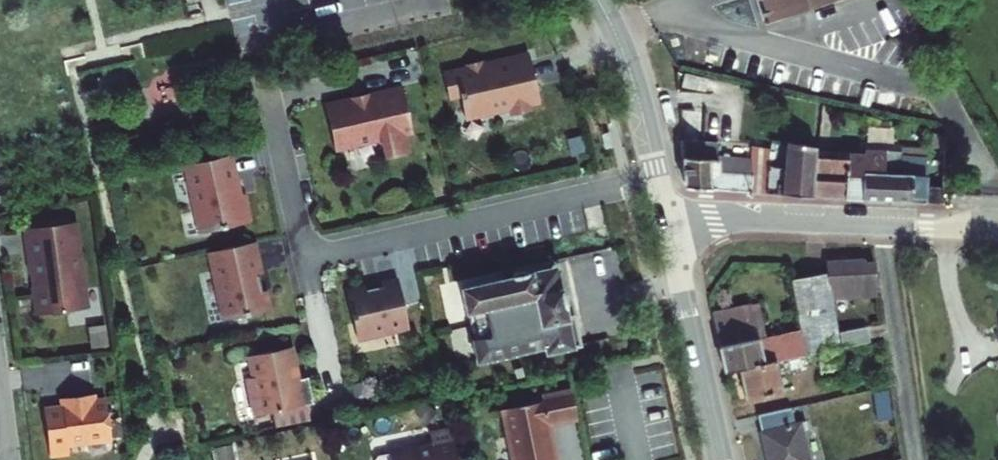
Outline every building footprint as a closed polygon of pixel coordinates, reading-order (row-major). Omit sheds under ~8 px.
[(186,16),(202,13),(198,0),(182,0),(186,16)] [(761,18),(823,0),(755,0),(761,18)] [(530,50),(440,72),(448,103),(461,100),(466,124),(543,105),(530,50)] [(402,83),(324,101),(335,151),(381,141),(385,159),(411,153),(407,136),(414,135),(402,83)] [(684,141),(686,177),(695,188),(753,192),(755,170),(756,158),(721,156),(722,144),(684,141)] [(769,171),(769,193),(822,197),(823,154),(801,159),(801,154),(769,142),(769,171)] [(928,150),(903,148),(902,154),(902,158),(927,160),(927,156),(928,150)] [(869,156),(823,154),(822,197),(890,202),(892,177),(901,178),(901,168),(902,158),(902,154),(869,152),(869,156)] [(237,153),(181,165),(196,233),(252,220),(237,153)] [(927,160),(902,158),(901,168),(926,170),(927,160)] [(769,171),(755,170),(753,192),(769,193),(769,171)] [(926,180),(901,178),(892,177),(890,202),(924,204),(926,180)] [(947,189),(933,188),(932,205),(946,206),(947,189)] [(78,219),(26,226),(32,271),(35,270),(37,284),(34,284),(37,312),(90,305),(78,219)] [(257,243),(207,253),(220,320),(273,309),(269,287),(259,289),(256,273),(263,272),(257,243)] [(866,260),(830,263),(831,274),(835,300),(881,295),(877,262),(867,263),(866,260)] [(555,261),(459,283),(477,359),(546,343),(547,349),(583,341),(575,307),(566,309),(555,261)] [(831,274),(795,281),(809,359),(845,353),(844,349),(841,333),(835,300),(831,274)] [(400,278),(346,290),(358,343),(412,331),(400,278)] [(750,301),(709,309),(723,369),(736,365),(776,358),(807,350),(803,332),(788,335),(786,328),(758,334),(750,301)] [(869,328),(841,333),(844,349),(871,343),(869,328)] [(292,348),(247,356),(251,380),(246,381),(252,415),(276,411),(278,425),(309,419),(306,404),(313,402),(309,378),(298,380),(292,348)] [(782,396),(776,358),(736,365),(743,403),(782,396)] [(570,387),(540,394),(541,398),(501,408),(513,459),(557,459),(548,422),(576,415),(570,387)] [(872,389),(856,392),(858,402),(874,399),(872,389)] [(62,402),(43,405),(51,458),(68,455),(67,448),(115,441),(108,394),(99,396),(98,390),(61,395),(62,402)] [(763,430),(771,459),(812,459),(803,428),(809,427),(806,418),(763,430)] [(891,426),(870,429),(872,446),(894,442),(891,426)] [(452,430),(431,434),(433,444),(378,456),(375,459),(458,459),(452,430)] [(213,449),(215,459),(236,459),(233,445),(213,449)]
